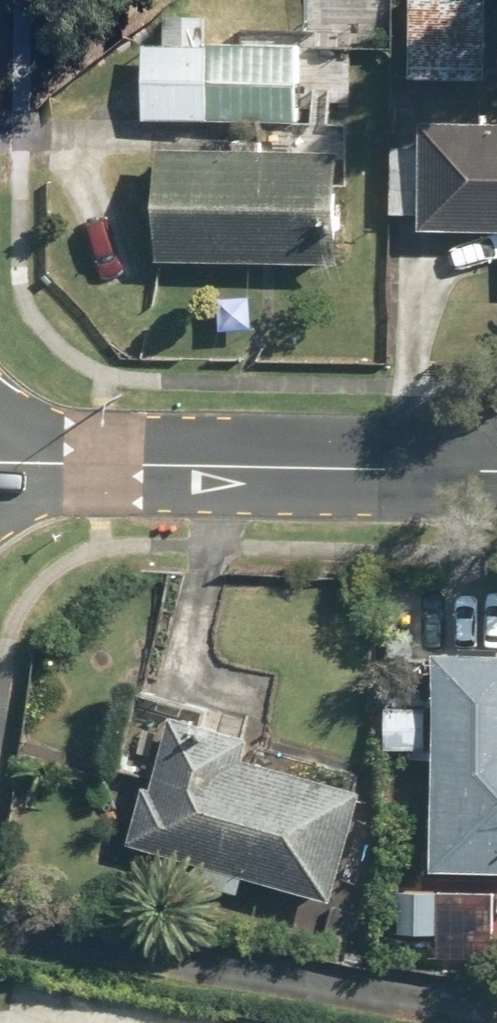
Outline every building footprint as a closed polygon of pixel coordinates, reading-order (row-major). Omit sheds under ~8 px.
[(488,0),(410,0),(407,77),(485,81),(488,0)] [(295,121),(297,46),(208,44),(208,49),(207,119),(295,121)] [(208,49),(143,48),(142,120),(207,122),(207,119),(208,49)] [(423,125),(423,144),(392,144),(391,214),(422,214),(422,232),(496,232),(496,126),(423,125)] [(338,265),(338,153),(156,152),(155,264),(338,265)] [(436,654),(428,868),(496,870),(496,656),(436,654)] [(423,750),(426,707),(382,704),(380,747),(423,750)] [(151,785),(143,782),(120,863),(237,896),(244,870),(330,895),(360,788),(237,754),(245,728),(173,708),(151,785)] [(439,932),(441,891),(392,888),(389,929),(439,932)]
